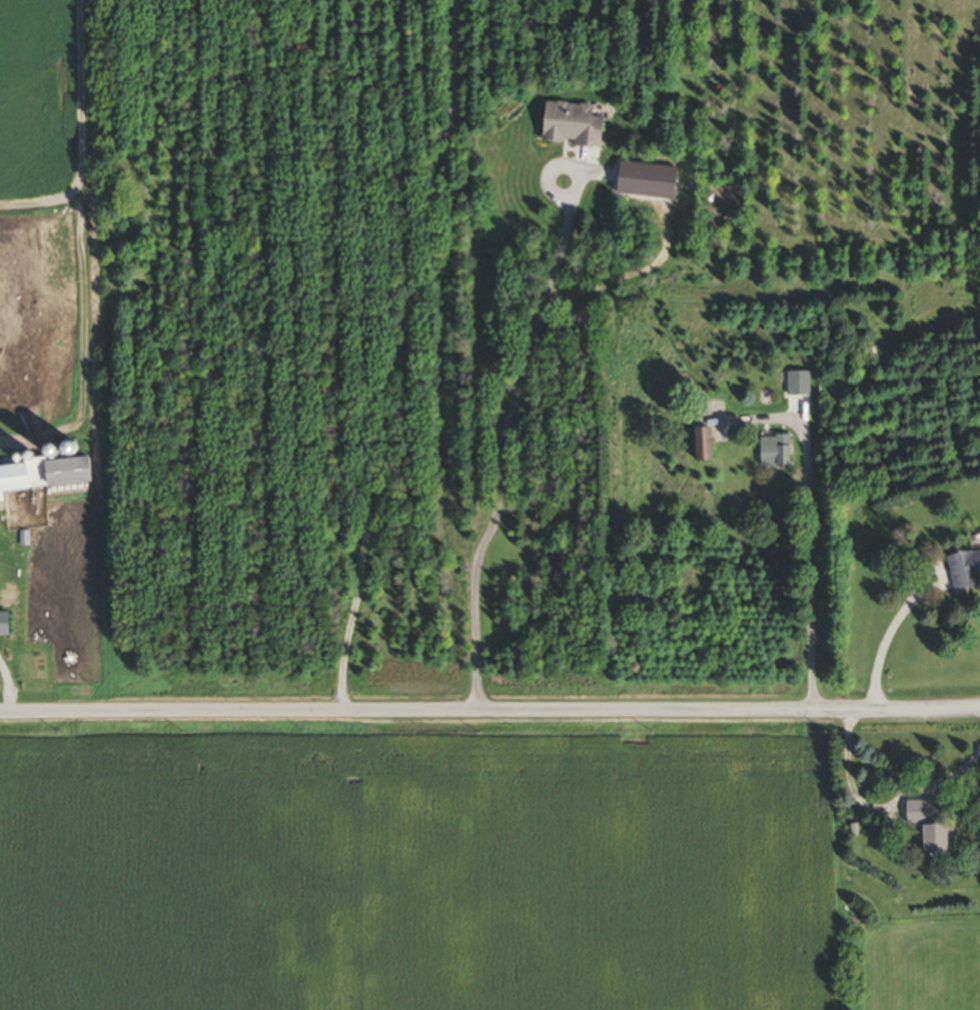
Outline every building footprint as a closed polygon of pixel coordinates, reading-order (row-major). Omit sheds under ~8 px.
[(597,150),(599,119),(587,119),(588,107),(539,104),(535,146),(597,150)] [(784,397),(809,397),(809,374),(784,374),(784,397)] [(686,431),(686,464),(704,464),(704,431),(686,431)] [(754,470),(787,470),(787,438),(754,438),(754,470)] [(25,491),(79,486),(77,461),(23,465),(25,491)] [(20,493),(17,468),(0,469),(0,495),(20,493)] [(943,558),(948,588),(979,583),(979,551),(943,558)] [(919,804),(919,824),(937,824),(937,804),(919,804)] [(939,828),(915,828),(915,858),(939,858),(939,828)]
